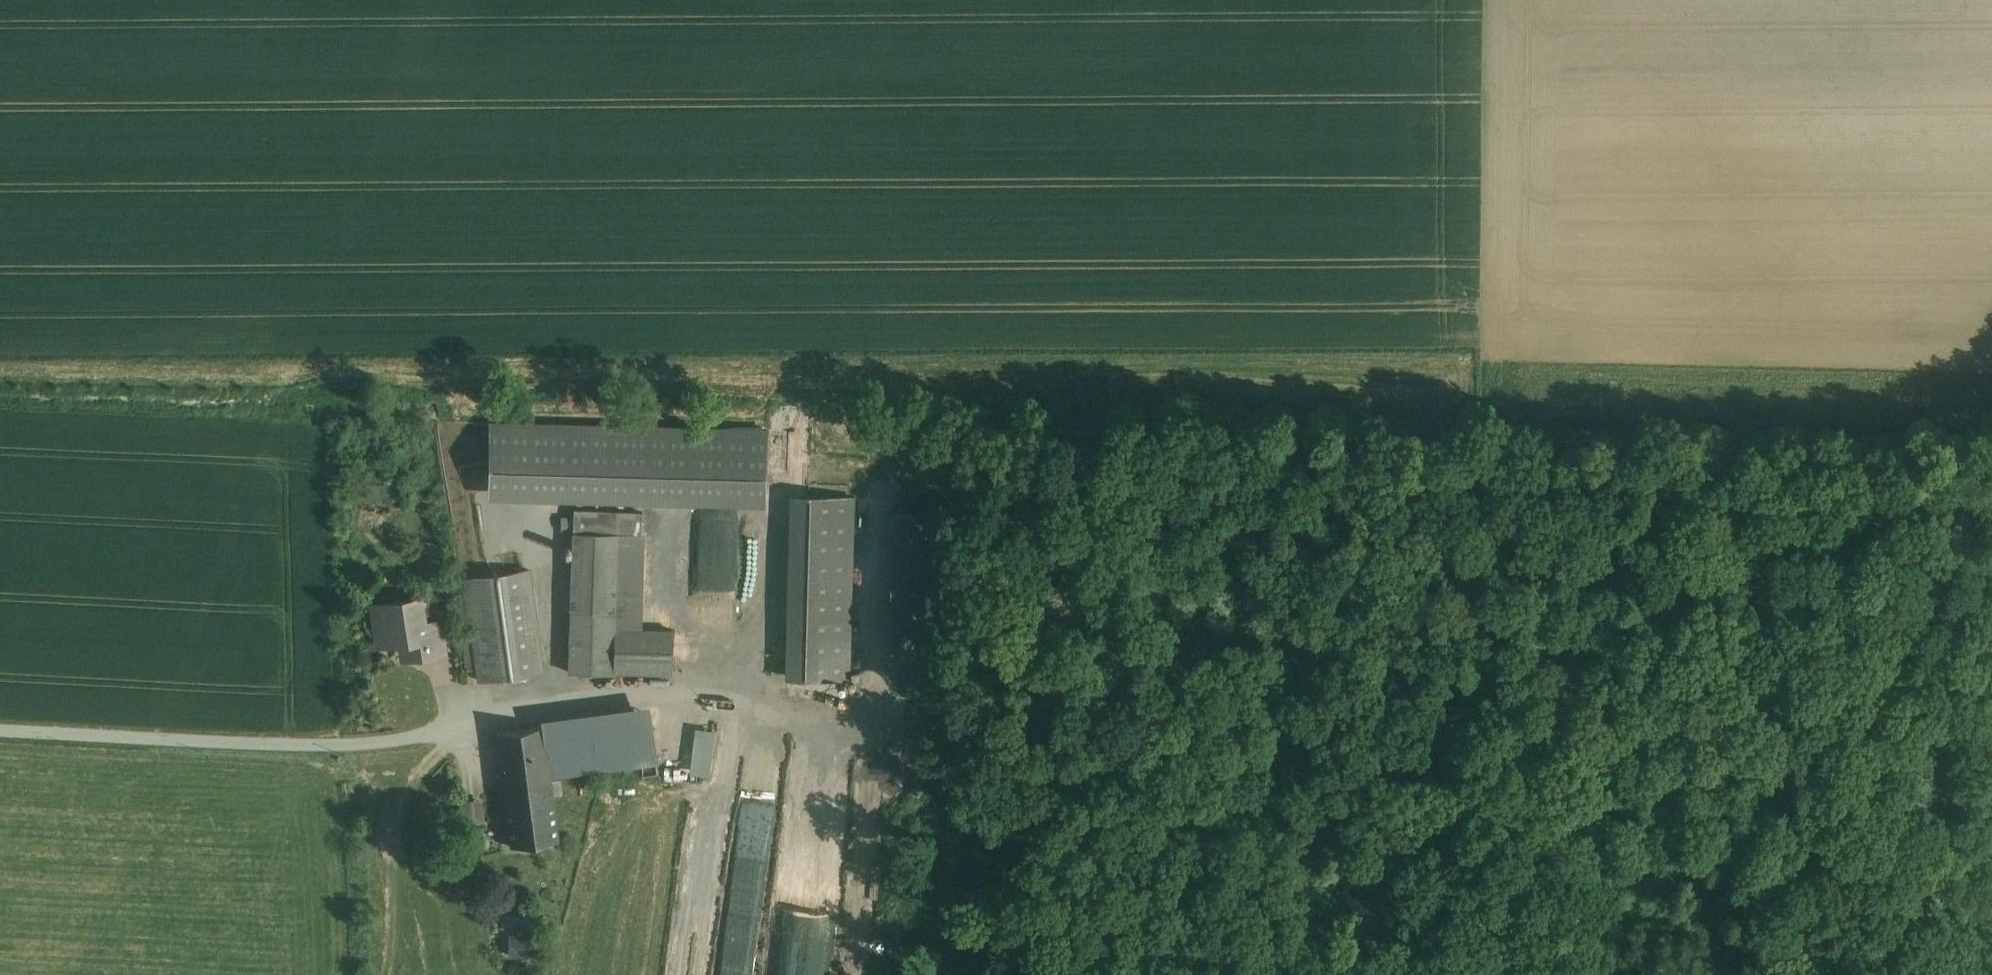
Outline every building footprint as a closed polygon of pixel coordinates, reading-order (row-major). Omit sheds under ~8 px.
[(769,431),(490,424),(488,497),(767,504),(769,431)] [(368,495),(387,494),(386,484),(367,485),(368,495)] [(848,485),(809,484),(809,496),(848,497),(848,485)] [(801,677),(806,496),(792,496),(788,677),(801,677)] [(809,496),(806,496),(801,677),(849,679),(853,497),(848,497),(809,496)] [(574,533),(615,534),(613,613),(613,629),(640,630),(643,513),(574,511),(574,533)] [(930,684),(935,514),(897,513),(892,683),(930,684)] [(574,533),(572,612),(613,613),(615,534),(574,533)] [(528,569),(465,579),(480,681),(543,671),(528,569)] [(442,622),(424,624),(420,598),(379,604),(383,629),(377,630),(380,646),(411,641),(413,658),(447,653),(442,622)] [(613,613),(572,612),(570,673),(612,674),(612,672),(613,629),(613,613)] [(640,630),(613,629),(612,672),(674,674),(675,631),(640,630)] [(649,712),(609,717),(612,736),(651,731),(649,712)] [(651,731),(612,736),(609,717),(589,720),(596,771),(655,763),(651,731)] [(589,720),(497,733),(504,783),(548,777),(596,771),(589,720)] [(718,726),(697,724),(692,768),(713,770),(718,726)] [(548,777),(504,783),(512,846),(557,840),(548,777)] [(509,932),(508,954),(540,955),(541,933),(509,932)]
